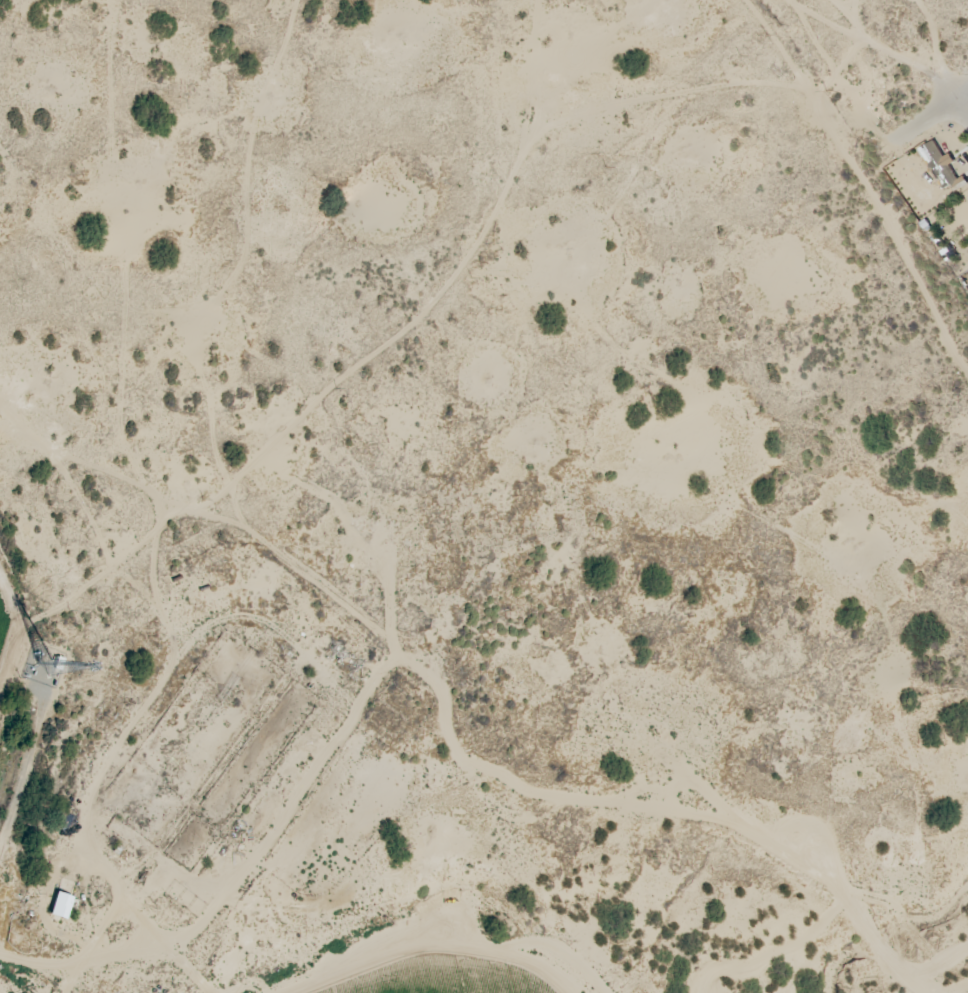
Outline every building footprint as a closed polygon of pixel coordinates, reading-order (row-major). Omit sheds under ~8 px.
[(921,149),(947,193),(966,181),(963,176),(958,179),(950,166),(955,163),(950,154),(945,157),(935,141),(921,149)] [(70,897),(54,893),(50,916),(66,919),(70,897)]
